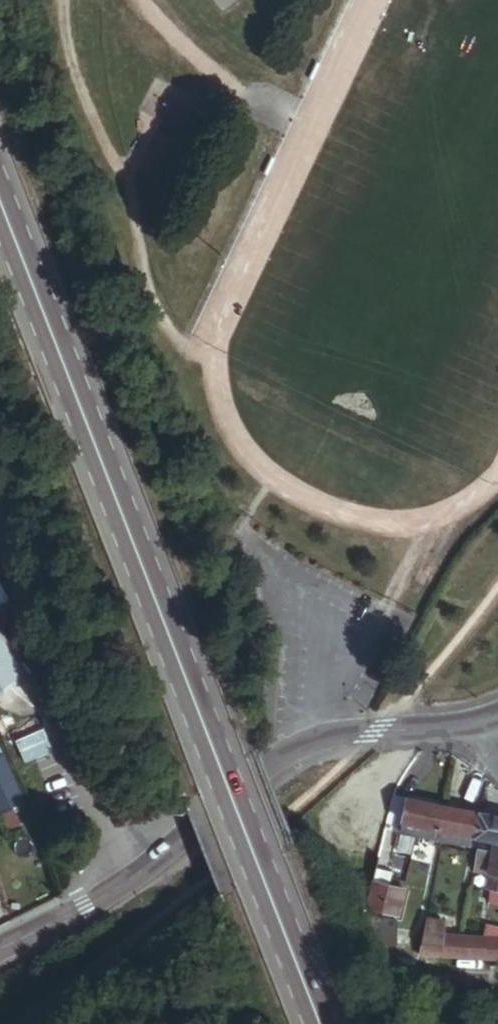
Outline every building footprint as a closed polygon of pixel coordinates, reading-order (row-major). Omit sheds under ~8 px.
[(0,648),(0,691),(20,676),(0,648)] [(0,749),(0,811),(2,815),(25,803),(0,749)] [(440,832),(444,808),(409,801),(404,825),(436,831),(440,832)] [(477,840),(481,816),(444,808),(440,832),(473,839),(477,840)] [(481,816),(477,840),(485,841),(496,844),(497,844),(497,819),(481,816)] [(434,842),(436,831),(404,825),(401,836),(434,842)] [(471,851),(473,839),(440,832),(436,831),(434,842),(471,851)] [(495,855),(496,844),(485,841),(483,853),(495,855)] [(496,844),(495,855),(492,875),(490,891),(495,892),(497,892),(497,844),(496,844)] [(492,875),(495,855),(483,853),(480,852),(477,872),(492,875)] [(385,917),(389,891),(373,889),(369,915),(385,917)] [(402,920),(406,893),(389,891),(385,917),(402,920)] [(445,949),(446,937),(448,937),(449,924),(433,922),(427,956),(444,958),(444,957),(445,954),(436,953),(436,948),(445,949)] [(398,949),(402,927),(384,923),(381,946),(398,949)] [(489,928),(487,942),(497,943),(497,930),(489,928)] [(464,959),(467,940),(448,937),(446,937),(445,949),(436,948),(436,953),(445,954),(444,957),(464,959)] [(487,942),(484,941),(484,938),(478,937),(477,941),(467,940),(464,959),(497,963),(497,943),(487,942)]
